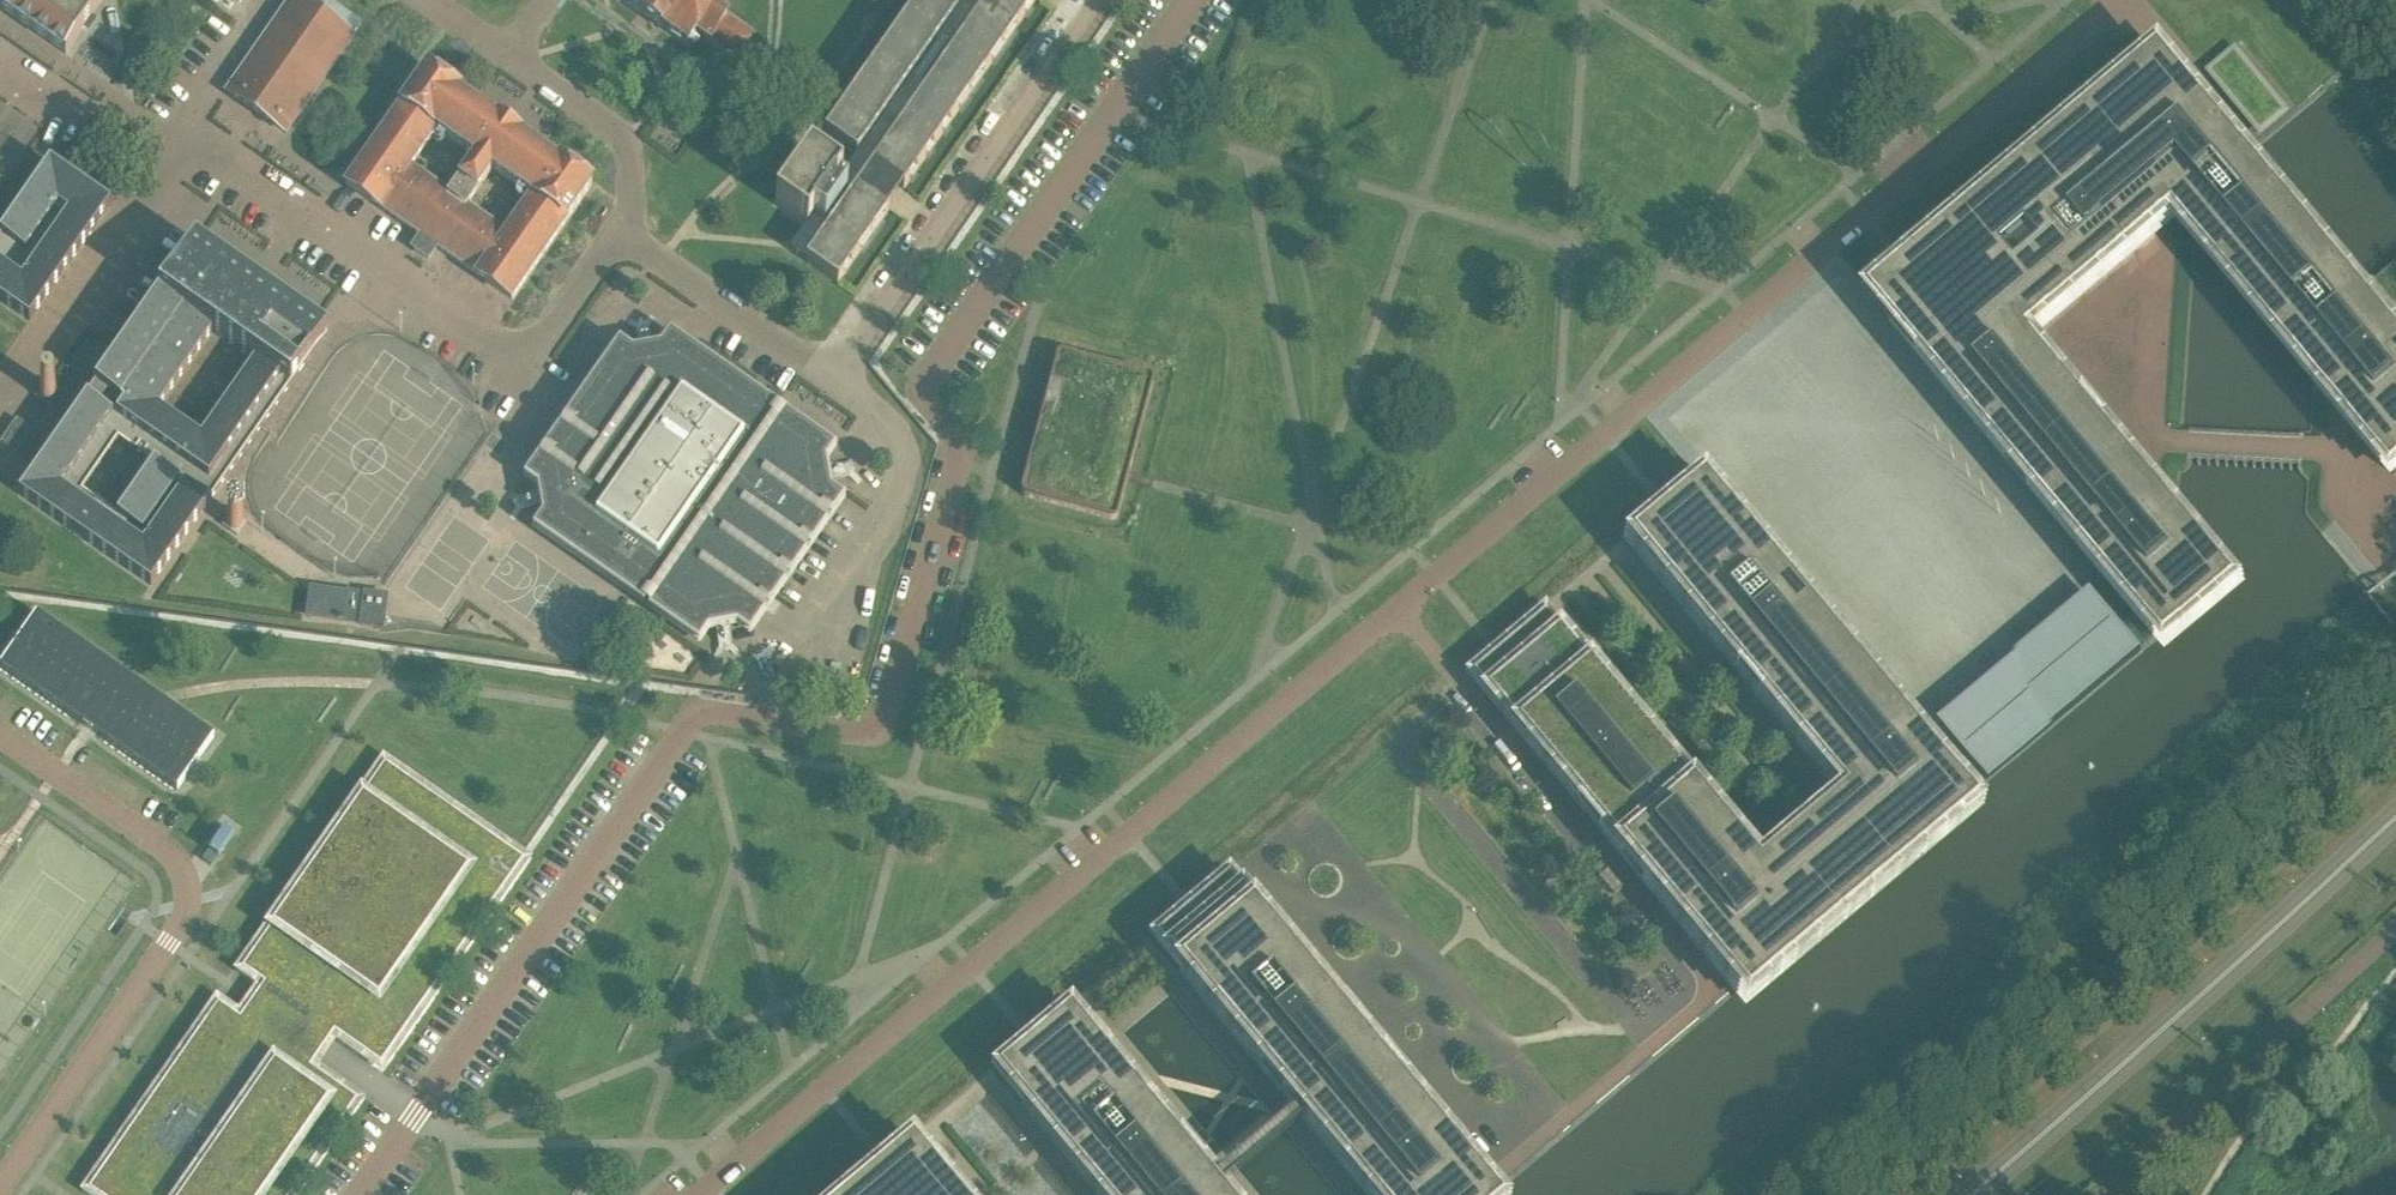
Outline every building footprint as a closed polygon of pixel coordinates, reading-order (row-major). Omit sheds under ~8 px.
[(32,29),(65,52),(64,53),(66,54),(103,0),(0,0),(0,7),(32,29)] [(279,18),(273,27),(272,27),(270,29),(271,29),(262,43),(261,42),(259,45),(260,45),(251,58),(250,58),(248,61),(249,61),(240,74),(239,74),(237,76),(238,77),(229,90),(228,89),(227,92),(230,95),(231,94),(282,130),(282,131),(286,133),(288,130),(287,130),(296,117),(297,117),(298,115),(307,101),(308,102),(309,99),(318,86),(319,86),(320,83),(329,70),(330,70),(331,68),(331,67),(351,39),(352,39),(353,36),(361,24),(328,0),(291,0),(284,11),(283,11),(281,13),(282,14),(279,18)] [(687,45),(696,32),(735,60),(752,35),(713,8),(718,2),(716,1),(716,0),(623,0),(687,45)] [(856,155),(856,156),(965,0),(923,0),(916,10),(914,9),(912,8),(903,21),(904,22),(905,22),(906,23),(896,38),(895,40),(891,37),(891,39),(894,41),(893,42),(883,57),(881,56),(879,55),(870,68),(871,70),(872,69),(873,71),(863,86),(863,85),(862,87),(859,84),(858,86),(861,88),(860,89),(860,90),(850,105),(848,103),(846,102),(837,116),(839,117),(839,116),(841,118),(833,128),(832,127),(830,125),(824,134),(856,155)] [(959,110),(957,109),(955,108),(966,93),(967,92),(970,94),(971,93),(968,91),(969,89),(968,89),(979,74),(981,75),(980,76),(982,77),(991,63),(992,63),(990,62),(988,61),(998,46),(999,46),(1000,45),(1003,47),(1004,46),(1001,43),(1002,42),(1001,42),(1012,27),(1014,28),(1013,28),(1015,30),(1025,16),(1023,15),(1021,14),(1028,3),(1030,5),(1031,6),(1036,0),(988,0),(872,167),(904,189),(909,181),(908,180),(906,179),(913,168),(915,170),(916,171),(926,157),(924,156),(922,155),(929,145),(931,146),(933,147),(942,134),(941,132),(940,133),(939,131),(946,121),(948,122),(947,123),(949,124),(959,110)] [(2140,613),(2160,637),(2167,644),(2237,585),(2083,401),(2085,399),(2064,374),(2062,376),(2029,337),(2176,214),(2393,473),(2395,471),(2395,333),(2360,290),(2187,84),(2161,53),(1915,260),(1913,257),(1869,294),(1897,327),(1899,325),(1976,417),(1975,418),(1974,419),(1974,421),(1974,422),(1974,424),(1975,425),(1976,426),(1977,427),(1979,428),(1980,428),(1982,427),(1983,427),(1984,426),(2014,462),(2011,464),(2032,489),(2035,487),(2140,613)] [(592,184),(558,161),(557,162),(501,123),(459,93),(460,92),(426,69),(346,184),(381,209),(382,208),(421,235),(412,248),(428,259),(437,246),(477,274),(476,275),(511,300),(592,184)] [(807,227),(835,186),(842,177),(810,155),(804,163),(806,164),(808,165),(801,175),(799,174),(797,172),(787,186),(789,188),(789,187),(791,189),(784,199),(782,198),(782,197),(781,196),(775,204),(807,227)] [(0,234),(0,300),(30,321),(111,204),(50,162),(0,234)] [(857,188),(806,261),(838,283),(860,252),(858,250),(858,251),(856,249),(867,234),(867,235),(868,233),(871,236),(872,234),(869,232),(870,231),(869,230),(880,215),(882,217),(883,218),(889,210),(857,188)] [(839,189),(832,200),(839,205),(846,194),(839,189)] [(839,205),(832,200),(817,221),(824,225),(839,205)] [(317,324),(260,285),(258,288),(248,281),(250,277),(196,240),(19,494),(84,539),(150,585),(314,350),(304,342),(317,324)] [(659,344),(652,346),(649,346),(642,347),(639,348),(632,349),(620,341),(619,340),(618,340),(617,341),(580,394),(582,396),(576,404),(567,417),(565,415),(523,475),(523,476),(523,478),(524,479),(536,488),(538,498),(539,504),(541,514),(532,526),(532,527),(532,528),(532,529),(533,530),(697,644),(698,644),(699,644),(700,644),(701,644),(709,631),(719,630),(726,629),(729,628),(736,627),(748,635),(749,635),(750,635),(751,635),(751,634),(845,500),(845,499),(845,498),(845,497),(844,497),(832,488),(831,481),(830,478),(829,471),(829,468),(827,461),(836,450),(836,449),(836,448),(836,447),(835,446),(694,348),(693,350),(678,339),(679,337),(671,332),(670,331),(669,331),(668,332),(667,333),(659,344)] [(35,395),(50,406),(61,391),(46,380),(35,395)] [(17,421),(2,443),(16,452),(31,431),(17,421)] [(1967,797),(1948,774),(1728,512),(1733,509),(1703,473),(1673,498),(1676,502),(1631,540),(1762,696),(1760,698),(1783,725),(1785,724),(1844,794),(1815,819),(1812,817),(1785,840),(1787,842),(1757,867),(1544,613),(1474,672),(1582,801),(1579,803),(1601,829),(1603,827),(1626,854),(1624,856),(1645,882),(1648,880),(1746,997),(1974,805),(1967,797)] [(222,525),(238,535),(248,520),(233,509),(222,525)] [(386,597),(365,594),(365,595),(346,592),(346,594),(312,589),(308,616),(339,621),(343,622),(343,621),(361,624),(361,625),(382,628),(386,597)] [(0,665),(0,667),(177,791),(215,737),(36,613),(0,665)] [(1949,773),(1948,774),(1967,797),(2160,637),(2140,613),(2139,613),(2122,627),(2122,628),(1966,759),(1965,758),(1948,773),(1949,773)] [(242,968),(264,983),(257,993),(256,993),(255,992),(253,993),(252,993),(251,994),(251,995),(250,996),(250,998),(251,999),(252,1000),(252,1001),(251,1000),(249,1000),(248,1000),(247,1001),(246,1001),(245,1003),(245,1004),(245,1005),(246,1006),(247,1008),(240,1018),(218,1003),(89,1189),(98,1194),(290,1194),(357,1099),(310,1066),(317,1056),(318,1057),(319,1057),(321,1057),(322,1057),(323,1056),(323,1055),(324,1053),(323,1052),(323,1051),(322,1050),(322,1049),(323,1050),(325,1050),(326,1050),(327,1049),(328,1048),(328,1047),(329,1046),(329,1045),(328,1043),(327,1042),(334,1032),(381,1064),(524,859),(385,763),(362,796),(242,968)] [(202,860),(211,866),(237,830),(228,824),(202,860)] [(113,912),(0,833),(0,1075),(113,912)] [(1180,912),(1150,937),(1180,972),(1184,969),(1266,1066),(1263,1069),(1285,1094),(1287,1092),(1296,1103),(1304,1113),(1374,1194),(1448,1194),(1475,1172),(1402,1086),(1405,1083),(1383,1058),(1381,1060),(1358,1033),(1360,1030),(1339,1005),(1336,1007),(1228,878),(1183,916),(1180,912)] [(1104,1194),(1225,1194),(1217,1185),(1209,1175),(1200,1165),(1202,1163),(1181,1138),(1179,1140),(1070,1010),(1025,1048),(1022,1044),(992,1069),(1022,1105),(1026,1101),(1104,1194)] [(1209,1175),(1217,1185),(1304,1113),(1296,1103),(1209,1175)] [(917,1149),(912,1143),(849,1194),(956,1194),(917,1149)] [(1475,1172),(1448,1194),(1494,1194),(1475,1172)]
